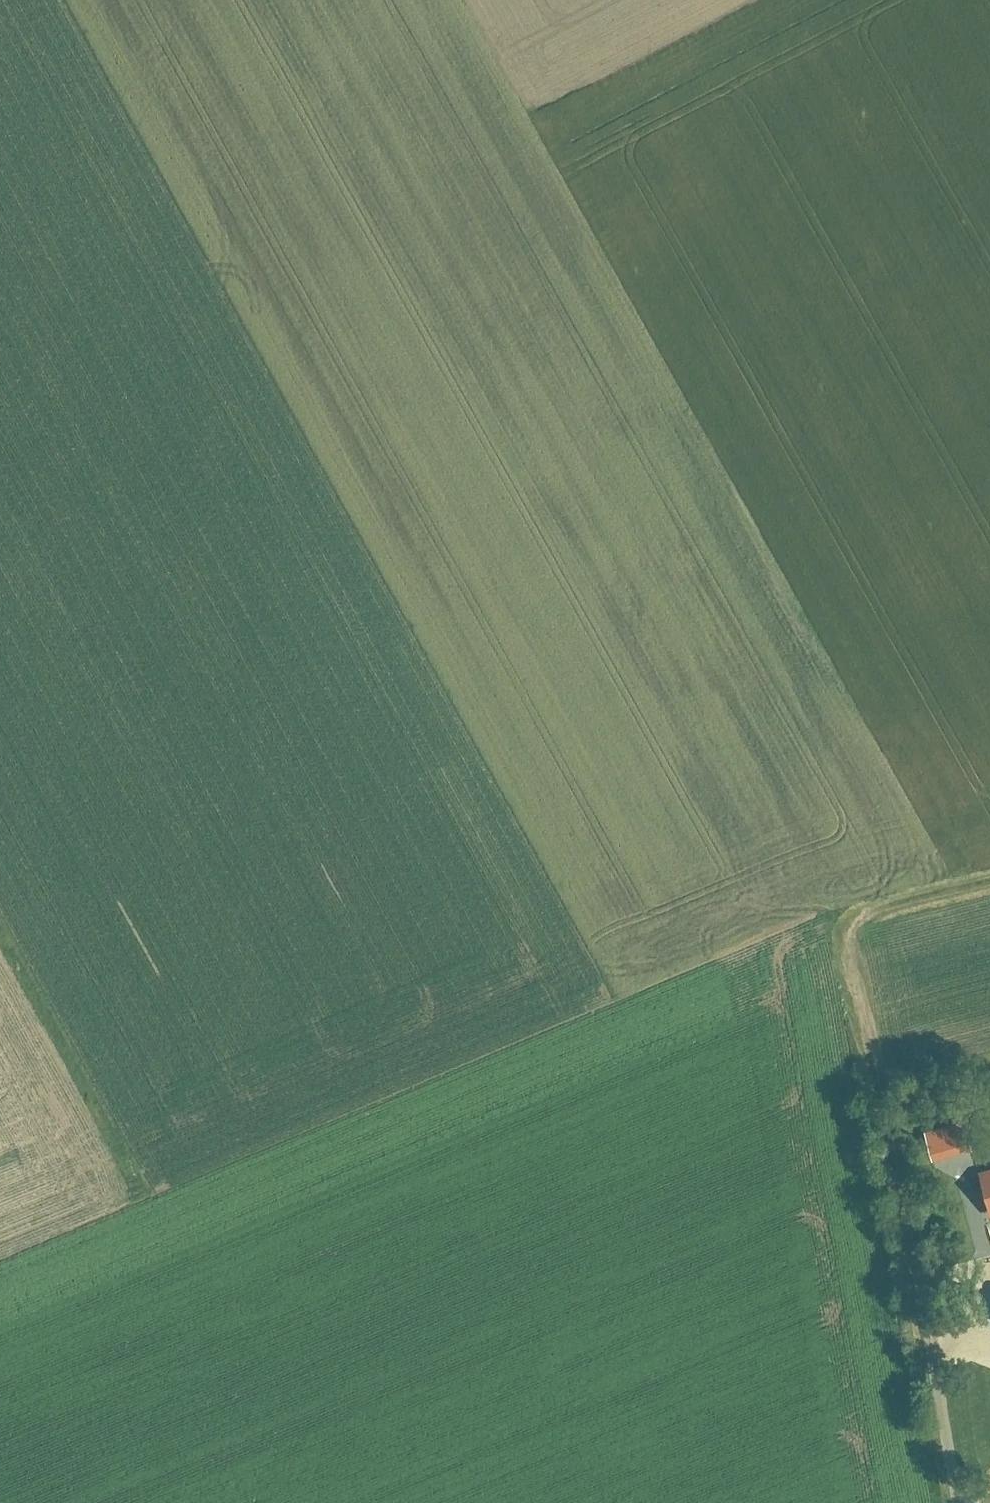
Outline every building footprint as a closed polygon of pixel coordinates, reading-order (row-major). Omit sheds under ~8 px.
[(984,1209),(989,1207),(989,1158),(969,1166),(984,1209)]
